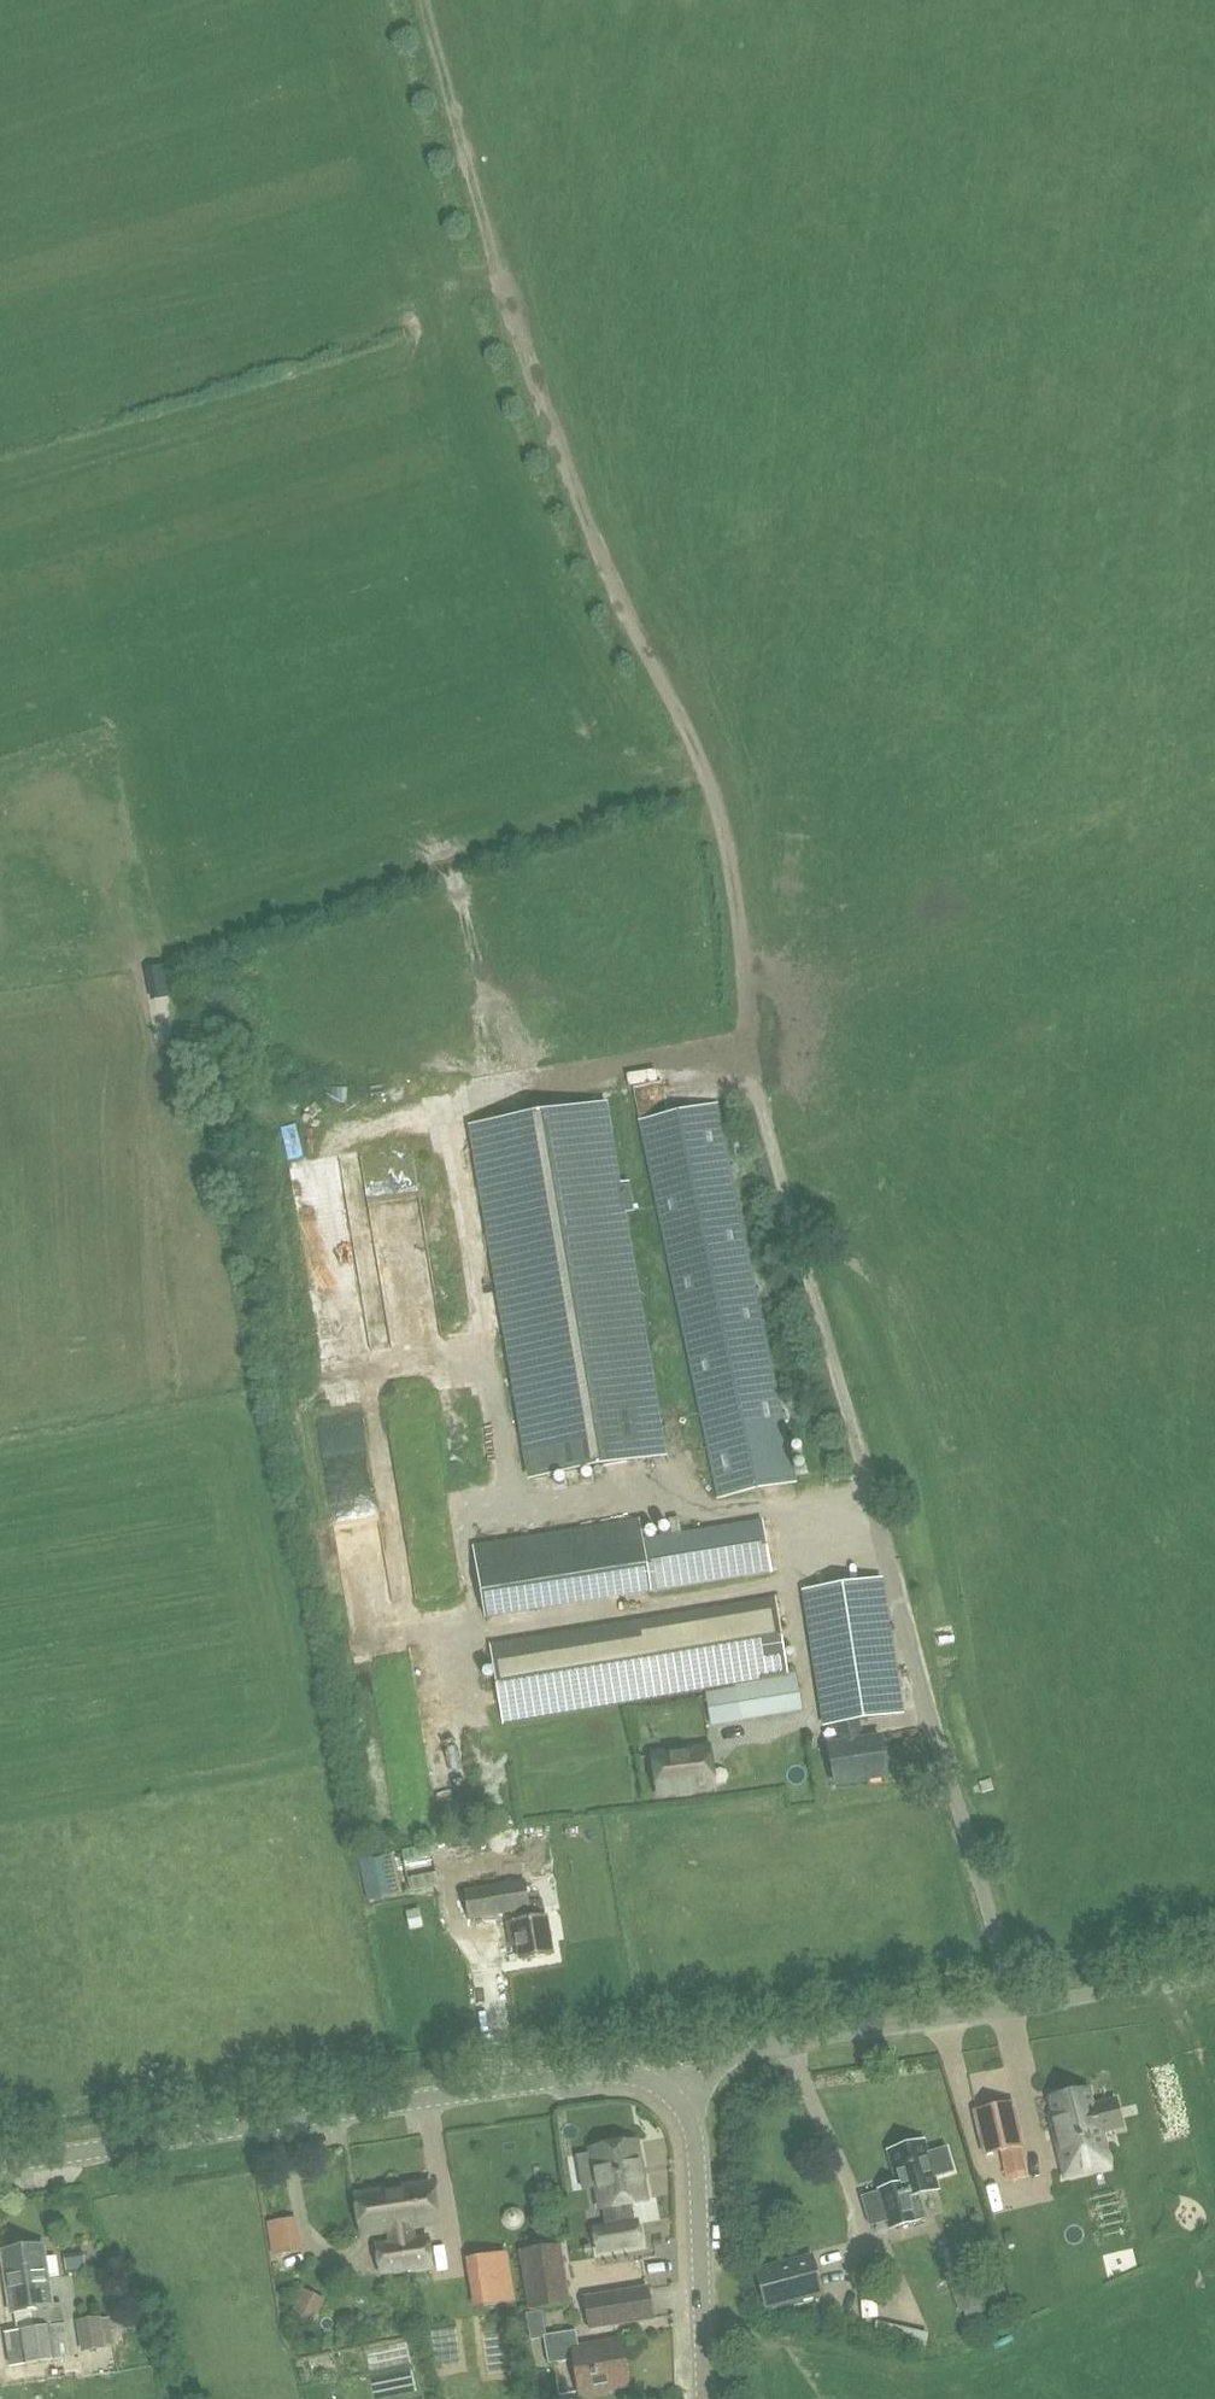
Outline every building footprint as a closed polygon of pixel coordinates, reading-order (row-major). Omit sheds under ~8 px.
[(663,1085),(646,1088),(649,1109),(666,1107),(663,1085)] [(663,1457),(622,1215),(635,1213),(630,1182),(617,1184),(604,1104),(474,1126),(533,1479),(663,1457)] [(719,1498),(796,1482),(718,1105),(641,1121),(719,1498)] [(642,1540),(638,1519),(474,1547),(486,1618),(771,1570),(762,1520),(642,1540)] [(876,1580),(804,1591),(818,1680),(896,1668),(882,1579),(876,1580)] [(789,1675),(777,1599),(491,1645),(503,1722),(736,1684),(798,1674),(798,1673),(789,1675)] [(896,1668),(818,1680),(825,1726),(839,1724),(842,1743),(830,1745),(836,1783),(888,1775),(882,1737),(862,1740),(859,1721),(868,1719),(903,1714),(901,1698),(896,1668)] [(742,1721),(804,1711),(798,1674),(736,1684),(742,1721)] [(644,1754),(640,1738),(624,1742),(629,1758),(644,1754)] [(659,1794),(714,1787),(709,1747),(654,1754),(659,1794)] [(531,1909),(527,1881),(466,1890),(471,1918),(510,1912),(512,1923),(510,1923),(514,1946),(520,1945),(523,1960),(553,1955),(545,1907),(531,1909)] [(1089,2091),(1051,2100),(1055,2115),(1051,2115),(1061,2158),(1066,2177),(1110,2166),(1106,2147),(1102,2133),(1122,2128),(1116,2100),(1092,2105),(1089,2091)] [(1026,2172),(1021,2146),(1022,2146),(1012,2103),(976,2111),(986,2154),(1002,2150),(1008,2176),(1026,2172)] [(878,2192),(861,2197),(869,2226),(886,2221),(888,2228),(926,2217),(922,2200),(917,2201),(916,2197),(939,2191),(935,2177),(954,2171),(947,2147),(928,2152),(924,2138),(886,2149),(895,2184),(877,2189),(878,2192)] [(598,2186),(601,2208),(643,2201),(639,2182),(644,2181),(640,2162),(636,2163),(633,2143),(626,2145),(625,2140),(602,2144),(603,2149),(596,2150),(602,2186),(598,2186)] [(414,2240),(411,2226),(437,2222),(432,2185),(395,2190),(407,2269),(431,2265),(427,2238),(414,2240)] [(407,2269),(395,2190),(357,2196),(363,2233),(389,2229),(391,2243),(377,2245),(381,2273),(407,2269)] [(600,2253),(641,2245),(637,2222),(596,2229),(600,2253)] [(1018,2244),(1014,2231),(1004,2234),(1008,2247),(1018,2244)] [(271,2236),(273,2252),(299,2247),(296,2232),(271,2236)] [(529,2310),(571,2304),(562,2244),(520,2251),(529,2310)] [(53,2306),(44,2246),(3,2252),(12,2314),(33,2310),(35,2325),(65,2321),(63,2305),(53,2306)] [(84,2253),(64,2255),(66,2270),(86,2268),(84,2253)] [(481,2294),(483,2306),(484,2305),(515,2302),(508,2253),(475,2258),(481,2294)] [(766,2307),(822,2293),(813,2256),(757,2270),(766,2307)] [(984,2321),(979,2307),(983,2305),(970,2271),(947,2279),(960,2314),(965,2312),(971,2327),(984,2321)] [(313,2327),(326,2300),(304,2288),(290,2316),(313,2327)] [(591,2329),(654,2318),(649,2288),(586,2298),(591,2329)] [(102,2321),(102,2318),(77,2322),(81,2353),(106,2349),(106,2348),(116,2347),(112,2319),(102,2321)] [(12,2367),(26,2364),(55,2361),(73,2358),(68,2322),(50,2325),(22,2329),(22,2330),(7,2332),(12,2367)] [(577,2330),(545,2335),(546,2339),(550,2364),(576,2360),(582,2398),(610,2393),(608,2381),(629,2377),(623,2340),(580,2347),(577,2330)]
